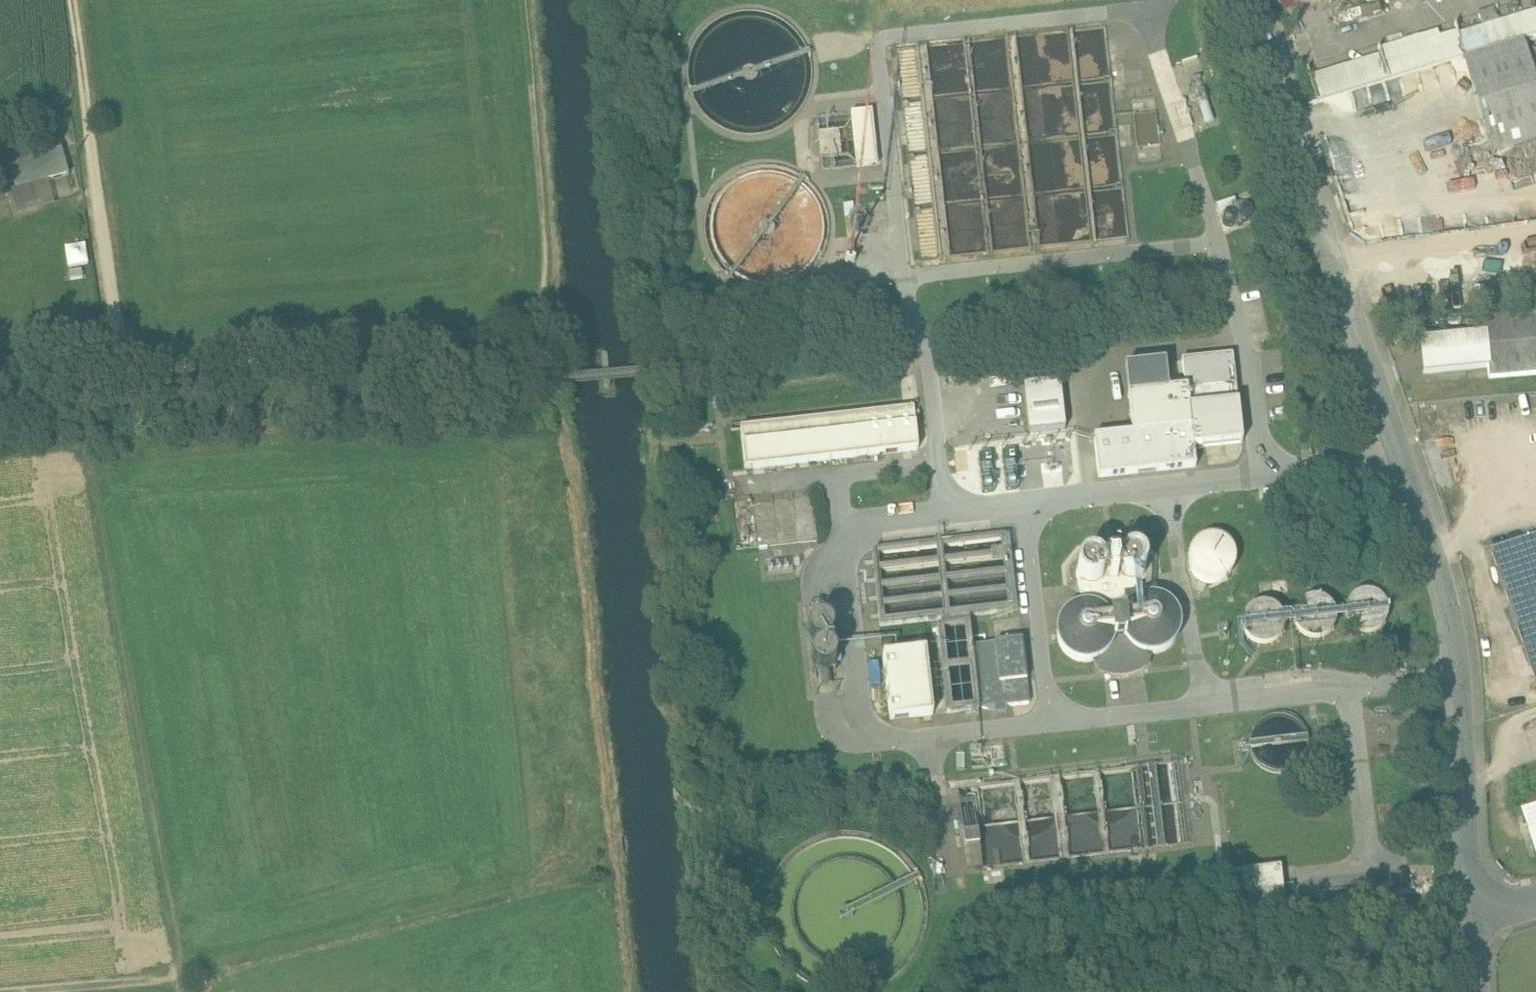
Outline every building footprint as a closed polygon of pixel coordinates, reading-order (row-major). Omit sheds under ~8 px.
[(1329,0),(1290,0),(1293,9),(1329,0)] [(1535,34),(1535,8),(1315,77),(1322,100),(1535,34)] [(1465,58),(1494,154),(1535,141),(1535,81),(1523,40),(1465,58)] [(879,111),(854,114),(855,128),(859,153),(860,168),(885,165),(879,111)] [(1157,111),(1140,112),(1141,138),(1158,137),(1157,111)] [(66,151),(8,157),(14,207),(54,202),(51,176),(69,174),(66,151)] [(69,264),(88,262),(86,242),(66,244),(69,264)] [(1484,319),(1489,378),(1535,374),(1535,314),(1484,319)] [(1242,443),(1233,354),(1182,360),(1185,390),(1128,395),(1133,434),(1094,438),(1099,478),(1196,467),(1194,448),(1242,443)] [(1029,431),(1066,429),(1064,379),(1026,381),(1029,431)] [(921,405),(879,410),(883,453),(925,449),(921,405)] [(883,453),(879,410),(747,424),(752,469),(883,453)] [(1530,495),(1479,512),(1498,570),(1535,681),(1535,512),(1530,495)] [(1232,538),(1221,535),(1209,538),(1201,544),(1196,552),(1195,562),(1199,573),(1207,581),(1218,585),(1228,584),(1237,578),(1244,569),(1246,560),(1243,549),(1238,542),(1232,538)] [(1147,547),(1137,548),(1129,556),(1119,557),(1115,552),(1105,549),(1093,552),(1085,564),(1084,577),(1087,600),(1073,607),(1066,620),(1064,633),(1066,643),(1075,655),(1088,660),(1101,661),(1111,657),(1119,651),(1122,640),(1133,639),(1141,648),(1151,654),(1163,654),(1175,650),(1186,642),(1189,630),(1187,616),(1183,607),(1176,602),(1169,596),(1156,594),(1156,578),(1160,565),(1156,554),(1147,547)] [(839,618),(832,617),(823,619),(818,627),(820,638),(828,643),(824,648),(821,655),(823,662),(829,668),(835,669),(843,667),(847,659),(846,651),(844,646),(839,642),(845,636),(846,629),(843,621),(839,618)] [(1022,639),(976,644),(983,708),(1029,703),(1022,639)] [(926,649),(883,654),(890,719),(933,714),(926,649)] [(1525,809),(1535,842),(1535,805),(1525,809)] [(985,826),(971,827),(974,859),(988,857),(985,826)] [(1281,868),(1231,873),(1237,924),(1287,918),(1281,868)]
